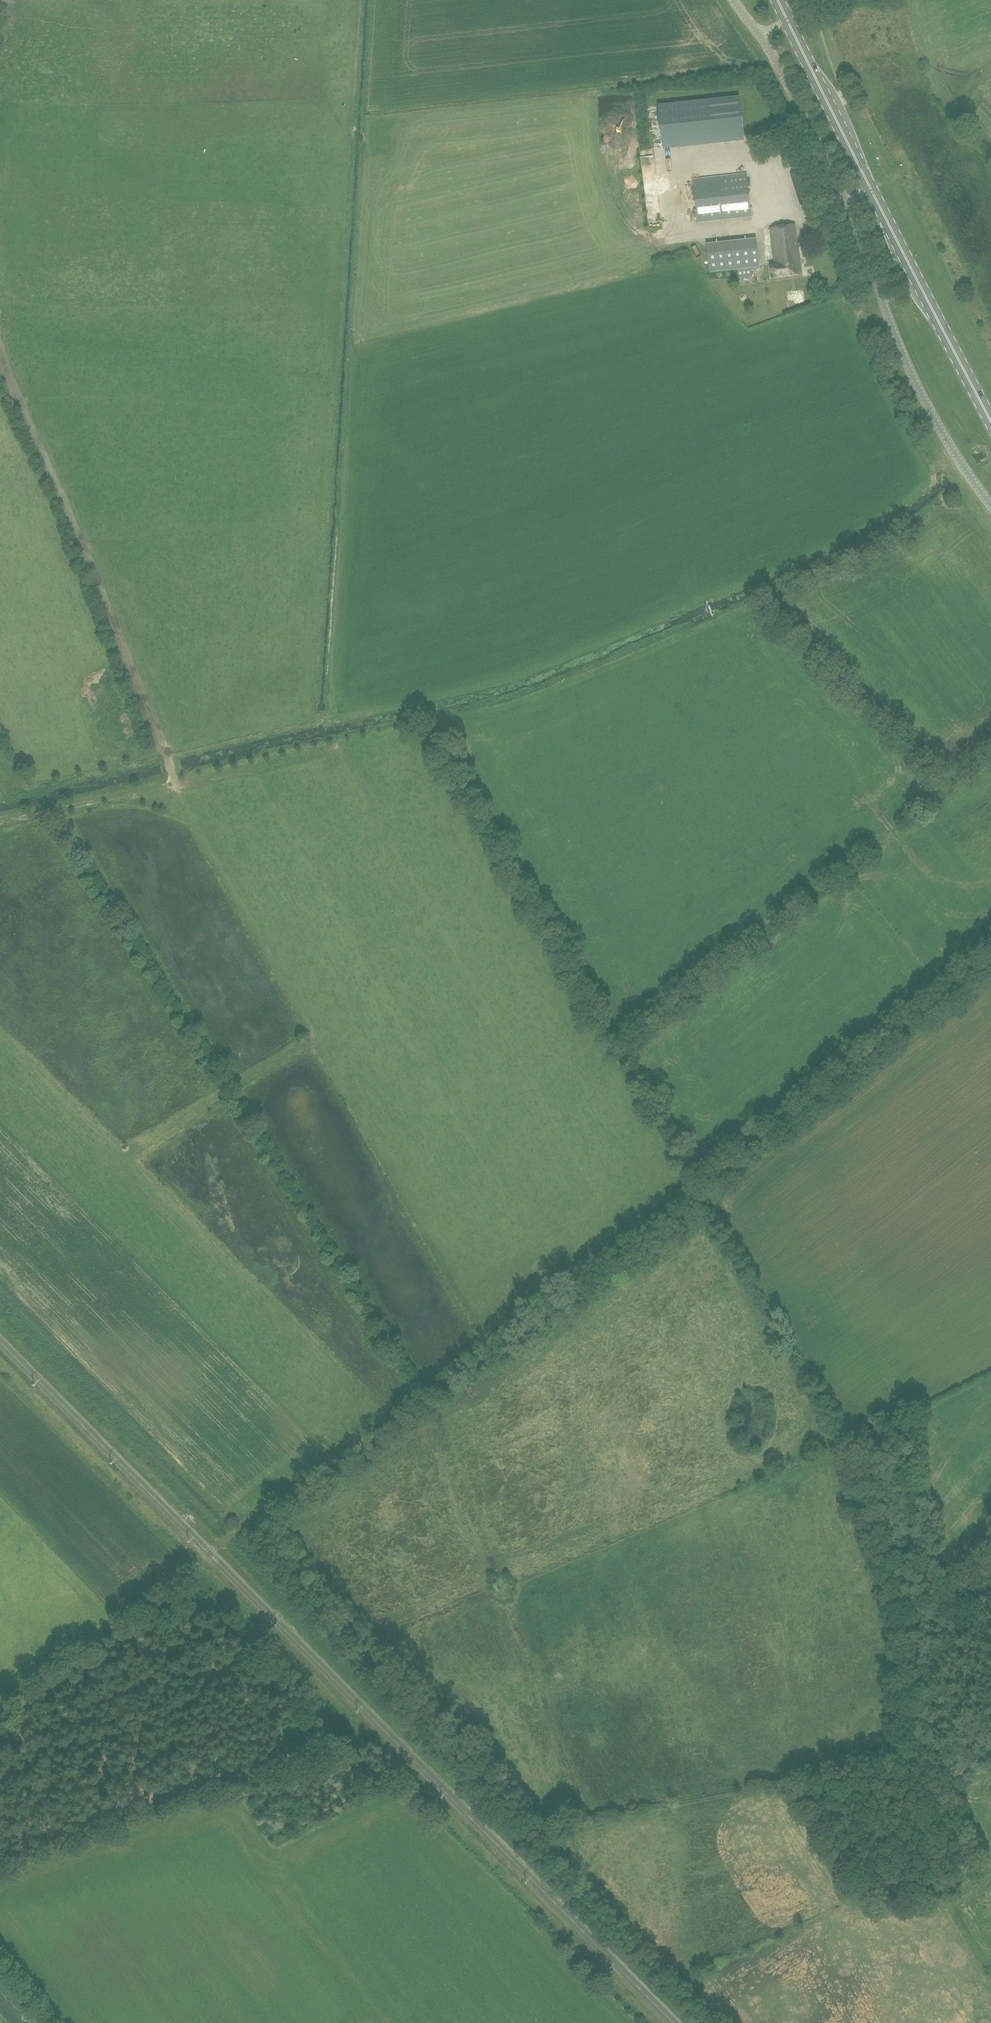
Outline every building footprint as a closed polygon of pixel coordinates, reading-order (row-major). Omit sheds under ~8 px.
[(711,137),(743,134),(739,94),(707,97),(711,137)] [(698,222),(751,216),(747,174),(694,179),(698,222)] [(769,193),(770,205),(783,204),(783,192),(769,193)] [(754,259),(752,221),(734,222),(736,260),(754,259)] [(801,274),(794,224),(769,228),(774,264),(770,265),(771,278),(801,274)]
